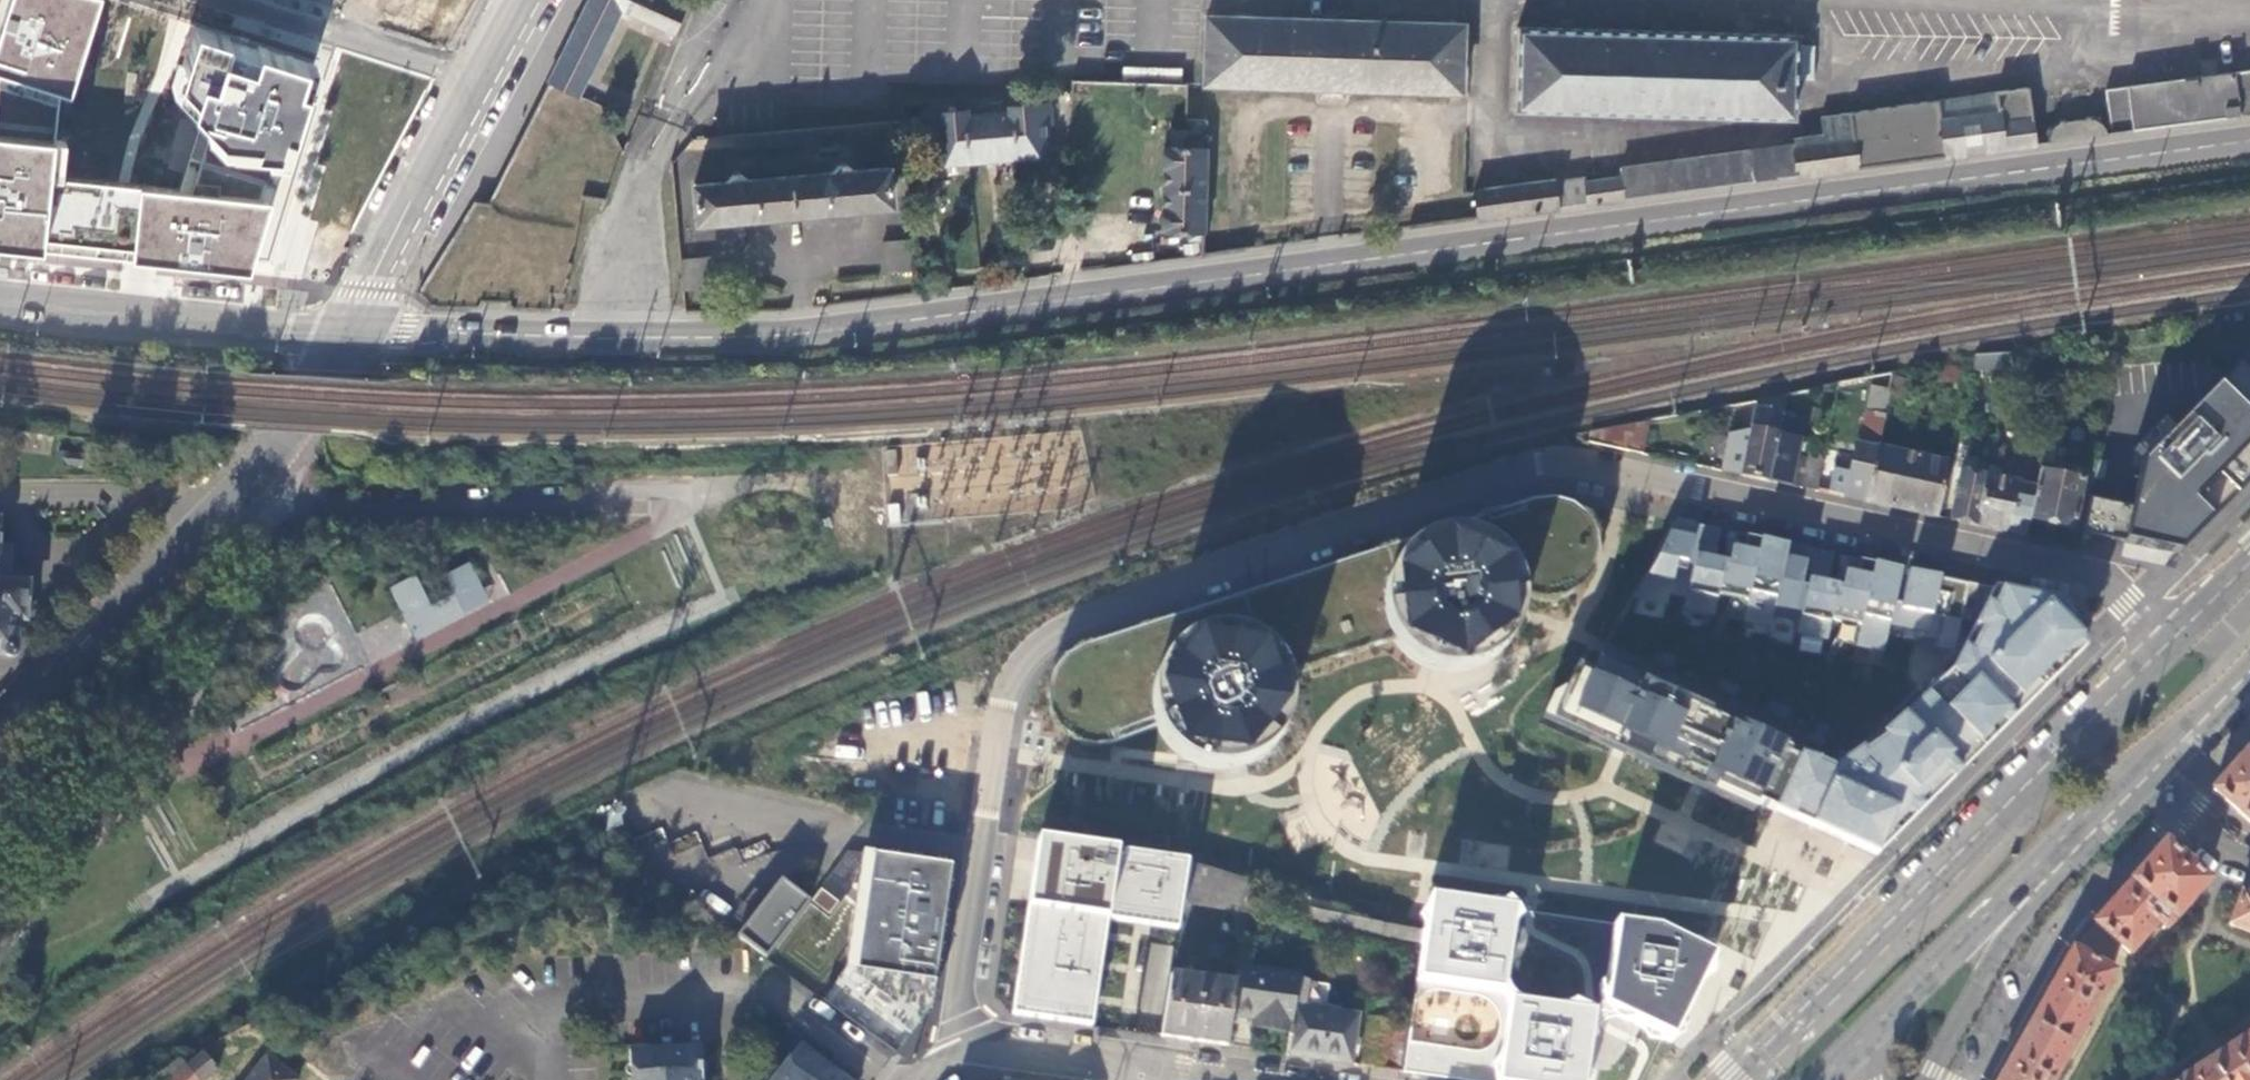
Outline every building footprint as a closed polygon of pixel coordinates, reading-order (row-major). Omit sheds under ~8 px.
[(194,26),(171,88),(175,103),(199,131),(181,189),(60,181),(65,140),(55,139),(61,96),(72,101),(103,2),(98,0),(10,0),(0,36),(0,255),(253,280),(321,69),(300,59),(194,26)] [(619,13),(672,34),(682,12),(659,0),(592,0),(561,57),(547,84),(576,97),(619,13)] [(1207,17),(1205,83),(1462,92),(1464,26),(1207,17)] [(1516,104),(1784,112),(1786,40),(1649,35),(1518,32),(1516,104)] [(2107,135),(2249,115),(2249,69),(2101,89),(2107,135)] [(1474,189),(1478,219),(2032,145),(2024,86),(1816,115),(1818,138),(1616,167),(1617,175),(1581,180),(1580,176),(1551,181),(1550,179),(1474,189)] [(933,134),(936,163),(1047,155),(1045,126),(1051,125),(1048,104),(1009,107),(1010,112),(966,116),(965,111),(926,114),(927,135),(933,134)] [(813,140),(811,130),(757,134),(758,145),(813,140)] [(757,134),(754,134),(732,136),(731,136),(732,147),(758,145),(757,134)] [(1205,240),(1207,148),(1165,147),(1163,231),(1189,231),(1189,239),(1205,240)] [(694,185),(697,221),(891,204),(887,168),(855,171),(847,165),(839,165),(833,172),(749,180),(741,174),(733,174),(726,182),(694,185)] [(919,270),(916,239),(883,242),(886,273),(919,270)] [(681,259),(683,291),(714,288),(712,257),(681,259)] [(2178,552),(2249,477),(2249,375),(2241,366),(2147,460),(2138,503),(2131,541),(2178,552)] [(1886,415),(1891,389),(1872,385),(1866,411),(1886,415)] [(1836,399),(1834,391),(1820,393),(1821,401),(1829,399),(1836,399)] [(1751,430),(1729,434),(1722,471),(1769,480),(1783,409),(1786,394),(1757,400),(1751,430)] [(1784,483),(1792,485),(1799,455),(1805,423),(1794,421),(1795,412),(1783,409),(1769,480),(1784,483)] [(1866,411),(1862,429),(1882,433),(1886,415),(1866,411)] [(1590,443),(1644,454),(1651,420),(1591,432),(1590,443)] [(1867,501),(1878,448),(1882,434),(1882,433),(1862,429),(1859,444),(1855,443),(1848,482),(1835,480),(1831,494),(1844,496),(1867,501)] [(1970,439),(1963,437),(1959,454),(1966,455),(1970,439)] [(1992,458),(1994,445),(1988,444),(1986,456),(1992,458)] [(1909,510),(1937,515),(1948,463),(1878,448),(1867,501),(1909,510)] [(1800,487),(1818,491),(1825,452),(1811,449),(1809,457),(1807,457),(1800,487)] [(1792,485),(1800,487),(1807,457),(1799,455),(1792,485)] [(1962,520),(1979,524),(1988,476),(1963,470),(1953,519),(1962,520)] [(2037,486),(2030,518),(2053,522),(2075,527),(2084,481),(2039,471),(2037,486)] [(2037,486),(1988,476),(1979,524),(2000,528),(2027,534),(2030,518),(2037,486)] [(2085,531),(2131,541),(2138,503),(2093,494),(2085,531)] [(1113,744),(1160,728),(1155,708),(1156,687),(1164,667),(1179,650),(1198,638),(1220,633),(1242,635),(1262,644),(1279,659),(1288,675),(1393,641),(1389,630),(1384,612),(1385,598),(1387,586),(1395,569),(1402,560),(1412,551),(1428,542),(1451,537),(1473,539),(1494,549),(1508,562),(1518,578),(1523,595),(1534,598),(1546,601),(1556,601),(1568,598),(1580,592),(1588,584),(1595,574),(1599,563),(1601,550),(1600,538),(1596,527),(1589,517),(1579,508),(1570,503),(1558,499),(1546,499),(1533,502),(1083,646),(1072,651),(1062,659),(1054,668),(1050,679),(1047,691),(1048,703),(1051,715),(1057,726),(1066,735),(1077,742),(1089,745),(1101,746),(1113,744)] [(1994,586),(1678,516),(1650,571),(1626,612),(1904,671),(1926,694),(1956,667),(1994,586)] [(1402,560),(1395,569),(1387,586),(1385,598),(1384,612),(1389,630),(1393,641),(1401,652),(1412,662),(1423,669),(1437,674),(1450,676),(1464,676),(1478,672),(1490,666),(1502,658),(1511,648),(1518,636),(1523,622),(1524,609),(1523,595),(1518,578),(1508,562),(1494,549),(1473,539),(1451,537),(1428,542),(1412,551),(1402,560)] [(7,655),(18,644),(19,620),(25,621),(28,585),(12,584),(15,546),(0,545),(0,654),(7,655)] [(416,573),(388,586),(412,639),(490,604),(471,563),(422,585),(416,573)] [(1773,813),(1879,857),(2090,641),(2072,602),(1994,586),(1956,667),(1926,694),(1839,765),(1803,749),(1773,813)] [(1179,650),(1164,667),(1156,687),(1155,708),(1160,728),(1170,746),(1186,761),(1206,769),(1227,772),(1248,768),(1266,758),(1281,743),(1291,723),(1294,701),(1290,679),(1288,675),(1279,659),(1262,644),(1242,635),(1220,633),(1198,638),(1179,650)] [(1803,749),(1600,656),(1593,671),(1577,665),(1566,688),(1552,697),(1544,714),(1593,735),(1708,784),(1773,813),(1803,749)] [(2239,761),(2212,791),(2249,823),(2249,748),(2239,761)] [(1100,924),(1175,936),(1180,904),(1187,861),(1019,836),(1007,919),(993,1012),(1085,1026),(1100,924)] [(2094,923),(2096,924),(2134,947),(2156,922),(2163,928),(2205,880),(2165,844),(2125,889),(2094,923)] [(953,866),(887,856),(864,970),(830,1004),(897,1053),(932,1007),(947,908),(953,866)] [(1245,915),(1251,881),(1187,861),(1180,904),(1245,915)] [(807,902),(777,881),(736,939),(766,960),(807,902)] [(819,886),(812,902),(831,912),(839,896),(819,886)] [(2241,893),(2229,925),(2249,933),(2249,897),(2241,893)] [(1457,899),(1430,896),(1424,928),(1403,1072),(1465,1079),(1626,1079),(1626,1076),(1630,1058),(1635,1032),(1674,1050),(1720,959),(1653,929),(1609,923),(1598,1016),(1557,1005),(1515,994),(1523,909),(1457,899)] [(1422,944),(1424,931),(1367,920),(1368,917),(1311,905),(1307,924),(1422,944)] [(1240,952),(1212,947),(1210,960),(1239,964),(1240,952)] [(2073,950),(2070,950),(2027,1028),(1998,1079),(2052,1079),(2112,973),(2073,950)] [(1300,977),(1238,968),(1236,986),(1232,1015),(1244,1018),(1257,1020),(1256,1028),(1291,1033),(1299,981),(1300,977)] [(1170,975),(1161,1037),(1196,1042),(1228,1046),(1232,1015),(1236,986),(1170,975)] [(1296,1057),(1350,1064),(1357,1017),(1325,1013),(1304,1010),(1308,983),(1299,981),(1291,1033),(1289,1056),(1296,1057)] [(1328,986),(1308,983),(1304,1010),(1325,1013),(1328,986)] [(1403,1072),(1410,1028),(1391,1025),(1384,1069),(1403,1072)] [(2244,1079),(2249,1079),(2249,1032),(2224,1049),(2244,1079)] [(638,1050),(638,1055),(631,1055),(632,1079),(698,1079),(697,1072),(704,1072),(703,1052),(695,1053),(695,1046),(638,1050)] [(808,1048),(802,1054),(797,1050),(773,1079),(848,1079),(808,1048)] [(2224,1049),(2211,1058),(2225,1079),(2244,1079),(2224,1049)] [(151,1079),(205,1079),(217,1070),(214,1066),(218,1062),(215,1058),(210,1061),(204,1053),(186,1067),(180,1060),(151,1079)] [(298,1079),(268,1056),(249,1079),(298,1079)] [(2211,1058),(2178,1079),(2225,1079),(2211,1058)]
